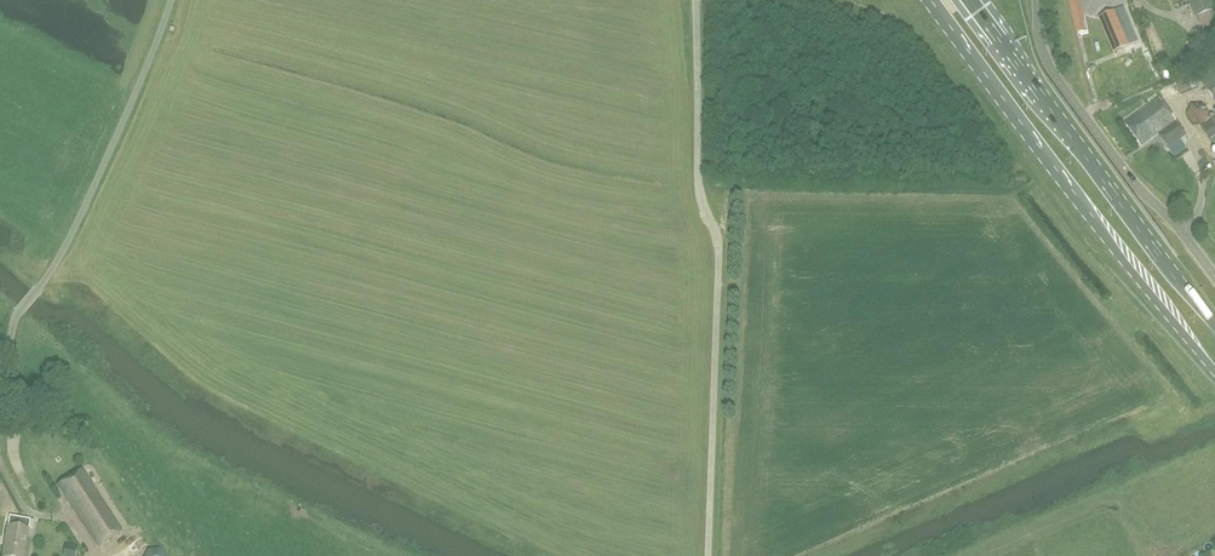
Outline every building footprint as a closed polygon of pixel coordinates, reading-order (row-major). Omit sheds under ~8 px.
[(1214,10),(1211,0),(1187,0),(1194,18),(1214,10)] [(1187,5),(1173,11),(1183,35),(1197,28),(1187,5)] [(1083,9),(1073,11),(1075,22),(1085,20),(1083,9)] [(1129,46),(1125,37),(1114,11),(1099,18),(1109,44),(1113,53),(1129,46)] [(1200,81),(1214,102),(1214,70),(1200,81)] [(1181,94),(1200,87),(1195,75),(1176,83),(1181,94)] [(1169,148),(1186,135),(1159,98),(1124,124),(1142,147),(1159,135),(1169,148)] [(1204,124),(1210,113),(1203,103),(1191,104),(1186,115),(1192,125),(1204,124)] [(1202,128),(1214,146),(1214,119),(1202,128)] [(98,547),(122,532),(81,470),(58,485),(98,547)] [(10,516),(3,555),(24,555),(28,529),(26,529),(28,520),(10,516)]
